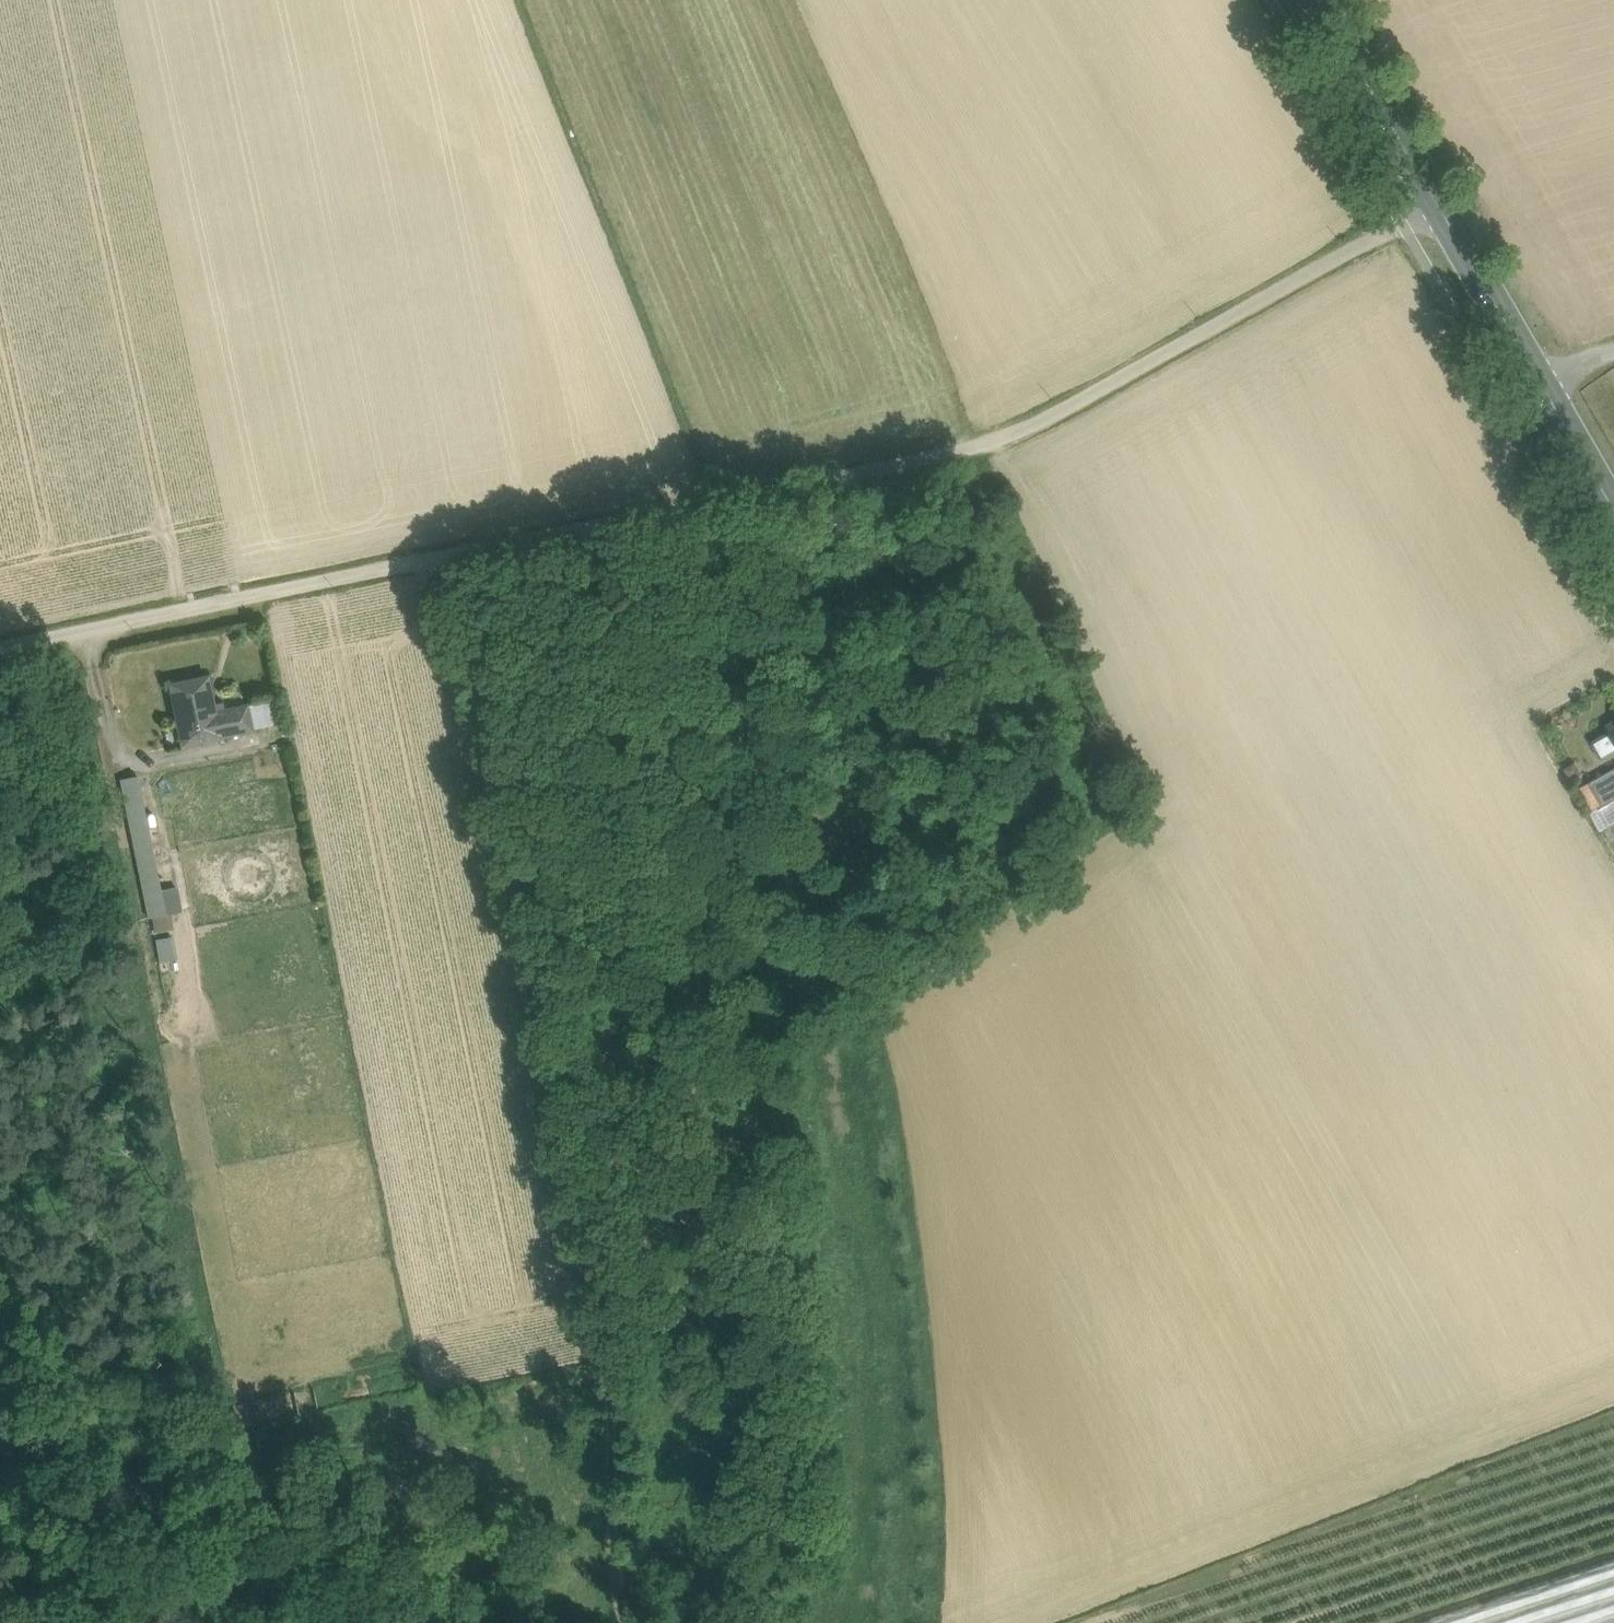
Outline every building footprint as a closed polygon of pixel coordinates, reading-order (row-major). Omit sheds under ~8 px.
[(207,677),(170,684),(183,745),(219,738),(219,736),(238,732),(233,709),(214,713),(207,677)] [(246,706),(233,709),(238,732),(251,730),(246,706)] [(1608,727),(1610,731),(1593,740),(1592,744),(1600,758),(1603,759),(1613,753),(1613,723),(1608,727)] [(1589,783),(1602,807),(1613,800),(1613,768),(1589,783)] [(173,947),(138,779),(121,782),(156,951),(173,947)]
